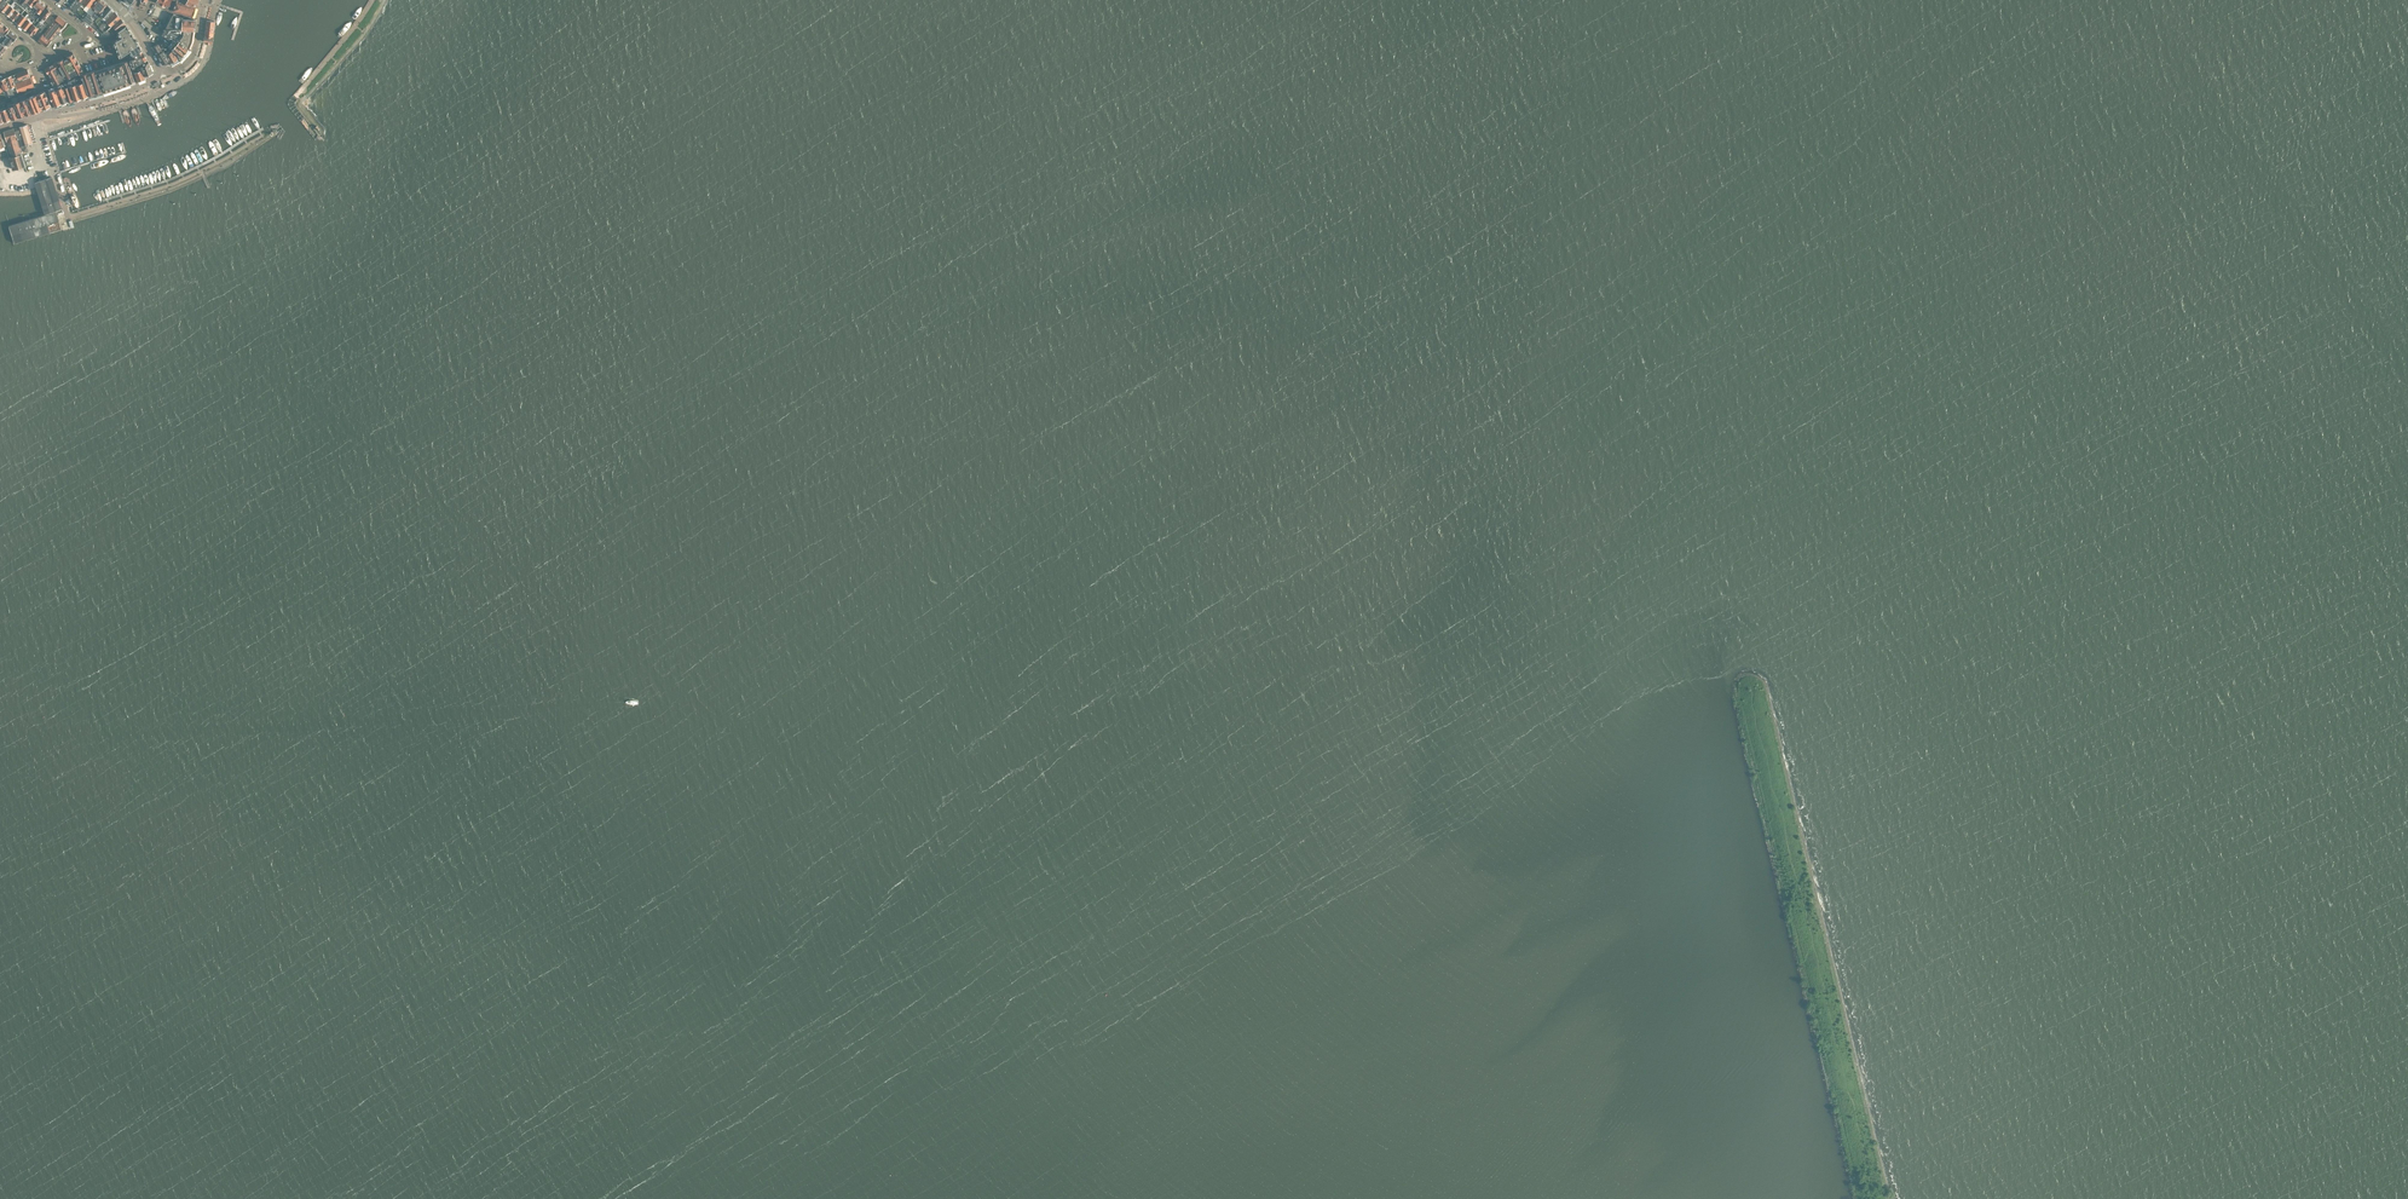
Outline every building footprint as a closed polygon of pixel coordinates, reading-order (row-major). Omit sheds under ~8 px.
[(0,1),(0,8),(4,11),(10,4),(10,3),(6,0),(1,0),(0,1)] [(4,11),(9,15),(15,8),(17,5),(19,3),(15,0),(14,0),(13,0),(10,3),(10,4),(4,11)] [(32,13),(36,15),(40,10),(45,4),(41,0),(36,0),(33,4),(37,7),(32,13)] [(68,5),(74,10),(81,0),(72,0),(68,5)] [(74,10),(82,16),(90,5),(94,0),(81,0),(74,10)] [(82,16),(90,22),(92,20),(100,11),(108,3),(105,0),(94,0),(90,5),(82,16)] [(171,8),(192,15),(195,6),(185,2),(182,1),(178,0),(175,0),(172,7),(171,8)] [(92,20),(90,22),(96,27),(105,17),(114,9),(108,3),(100,11),(92,20)] [(46,5),(39,14),(42,17),(40,20),(41,21),(42,21),(42,22),(45,18),(51,10),(49,8),(50,7),(47,5),(47,6),(46,5)] [(15,8),(10,16),(15,20),(20,12),(15,8)] [(53,20),(48,26),(55,32),(60,26),(61,27),(66,20),(53,9),(50,12),(56,17),(53,20)] [(105,17),(96,27),(101,32),(108,25),(111,23),(112,22),(120,15),(114,9),(105,17)] [(20,12),(15,20),(21,24),(27,17),(29,14),(30,12),(28,11),(24,15),(21,12),(20,12)] [(172,12),(165,27),(166,27),(169,27),(177,27),(179,27),(181,27),(181,28),(183,28),(193,29),(194,18),(182,17),(182,16),(179,14),(172,12)] [(108,25),(101,32),(102,33),(104,33),(105,34),(107,34),(109,34),(110,33),(112,32),(113,32),(113,31),(117,29),(118,28),(126,22),(125,21),(120,15),(112,22),(111,23),(108,25)] [(27,17),(21,24),(26,29),(26,28),(32,21),(27,17)] [(204,32),(204,40),(206,40),(211,41),(212,34),(214,19),(206,18),(205,32),(204,32)] [(33,22),(27,29),(32,33),(38,26),(41,22),(39,20),(35,24),(33,22)] [(42,32),(38,38),(46,44),(51,38),(50,38),(55,32),(48,26),(43,22),(40,25),(42,27),(39,30),(42,32)] [(116,38),(114,39),(120,57),(132,53),(133,53),(142,48),(138,40),(134,34),(132,31),(130,29),(130,28),(129,27),(128,25),(126,23),(126,22),(118,28),(119,29),(120,31),(121,32),(122,34),(116,38)] [(3,35),(4,33),(9,27),(4,24),(0,29),(0,32),(0,33),(0,38),(3,35)] [(6,35),(2,40),(7,45),(12,39),(12,40),(17,34),(9,27),(4,33),(6,35)] [(165,27),(161,32),(162,32),(161,32),(169,37),(173,37),(176,37),(177,38),(179,40),(188,47),(188,46),(191,39),(192,33),(192,30),(193,29),(183,28),(181,28),(181,27),(179,27),(177,27),(169,27),(166,27),(165,27)] [(168,44),(168,45),(169,46),(172,48),(173,49),(174,50),(177,57),(178,57),(179,58),(182,57),(187,52),(188,48),(187,48),(188,47),(179,40),(177,38),(176,37),(173,37),(173,39),(168,44)] [(164,40),(159,43),(162,49),(163,48),(164,49),(166,47),(166,46),(168,45),(164,40)] [(153,45),(156,52),(157,52),(159,57),(162,62),(168,58),(165,52),(165,51),(164,49),(163,48),(162,49),(159,43),(159,44),(158,44),(158,42),(153,45)] [(129,54),(129,56),(129,58),(131,63),(131,64),(138,61),(139,61),(147,57),(142,48),(133,53),(132,53),(129,54)] [(168,49),(165,51),(165,52),(168,58),(171,63),(179,59),(177,57),(174,50),(173,49),(172,48),(172,49),(170,49),(169,50),(168,49)] [(56,60),(65,77),(72,73),(75,72),(83,70),(76,57),(73,51),(64,55),(62,56),(56,60)] [(139,61),(139,62),(140,63),(141,67),(141,68),(144,74),(151,71),(153,71),(152,69),(149,62),(150,62),(147,57),(139,61)] [(125,59),(95,69),(102,89),(112,86),(112,87),(121,85),(123,84),(123,83),(126,82),(129,81),(134,79),(131,73),(126,59),(125,59)] [(56,60),(45,66),(54,83),(65,77),(56,60)] [(138,61),(131,64),(131,65),(134,70),(133,71),(136,78),(137,79),(145,76),(144,74),(141,68),(141,67),(140,63),(139,62),(139,61),(138,61)] [(27,67),(15,72),(19,80),(30,76),(29,74),(27,67)] [(88,71),(81,73),(81,74),(83,78),(83,80),(84,80),(85,85),(88,93),(88,94),(89,96),(103,92),(102,89),(95,69),(89,71),(88,71)] [(15,72),(11,74),(18,92),(34,86),(30,76),(19,80),(15,72)] [(11,74),(5,76),(11,94),(12,94),(18,92),(11,74)] [(68,79),(67,79),(69,84),(69,86),(71,90),(73,97),(73,98),(74,101),(75,101),(81,99),(88,97),(87,94),(88,94),(88,93),(85,85),(84,80),(83,80),(83,78),(81,74),(80,74),(74,76),(68,79)] [(0,78),(0,89),(3,88),(3,89),(5,88),(6,88),(8,95),(12,94),(11,94),(5,76),(0,78)] [(67,80),(61,82),(67,100),(68,102),(73,101),(74,101),(73,98),(73,97),(71,90),(69,86),(69,84),(67,79),(67,80)] [(60,82),(55,85),(55,87),(56,90),(57,92),(57,93),(60,100),(61,102),(67,100),(61,82),(60,82)] [(55,85),(48,88),(48,89),(51,96),(54,104),(61,102),(60,100),(57,93),(57,92),(56,90),(55,87),(55,85)] [(31,89),(24,92),(31,111),(42,107),(36,93),(36,92),(31,95),(31,89)] [(42,90),(36,93),(42,107),(49,104),(46,96),(44,91),(43,90),(42,90)] [(24,92),(17,94),(24,114),(25,114),(31,111),(24,92)] [(17,94),(11,97),(11,99),(18,116),(24,114),(17,94)] [(11,99),(5,101),(11,118),(18,116),(11,99)] [(0,106),(0,110),(0,111),(3,120),(10,118),(8,112),(7,109),(5,104),(0,106)] [(19,126),(14,128),(19,144),(27,142),(32,140),(27,122),(19,125),(19,126)] [(13,126),(2,130),(10,155),(21,152),(19,144),(14,128),(13,126)] [(27,142),(19,144),(21,152),(28,150),(26,144),(27,144),(27,142)] [(10,155),(8,155),(9,156),(10,161),(11,164),(12,168),(25,164),(21,152),(10,155)] [(51,175),(35,181),(38,187),(38,188),(39,191),(39,192),(39,194),(42,203),(45,211),(52,209),(57,207),(61,206),(58,198),(51,175)] [(44,213),(8,224),(14,241),(49,230),(60,227),(60,226),(58,219),(55,209),(44,213)]
